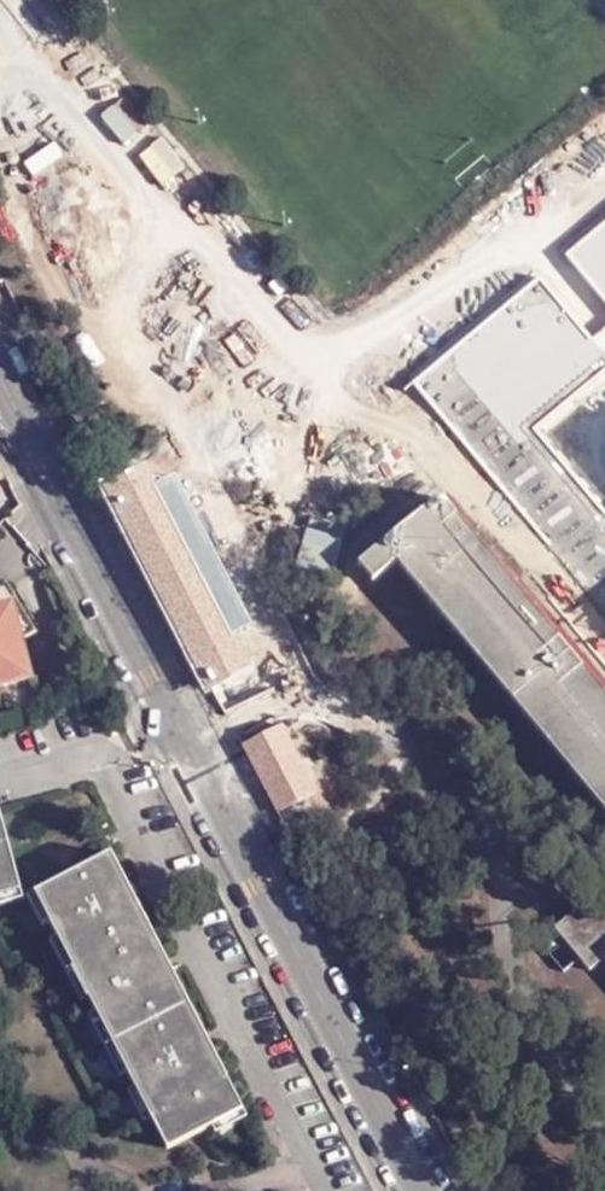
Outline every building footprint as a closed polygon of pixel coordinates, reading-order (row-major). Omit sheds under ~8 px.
[(565,257),(604,302),(604,224),(565,257)] [(531,428),(604,366),(604,361),(600,356),(589,343),(536,283),(412,385),(604,617),(604,515),(531,428)] [(122,454),(98,465),(105,480),(129,468),(122,454)] [(212,688),(250,669),(146,470),(109,488),(212,688)] [(441,497),(359,564),(374,582),(398,562),(604,809),(604,693),(441,497)] [(9,595),(19,632),(36,627),(15,583),(0,587),(0,597),(9,595)] [(37,699),(19,632),(9,595),(0,597),(0,709),(37,699)] [(299,791),(272,805),(290,837),(317,823),(299,791)] [(21,890),(0,810),(0,897),(21,890)] [(37,893),(151,1115),(168,1147),(243,1108),(111,854),(37,893)] [(558,924),(595,969),(604,961),(604,886),(558,924)]
